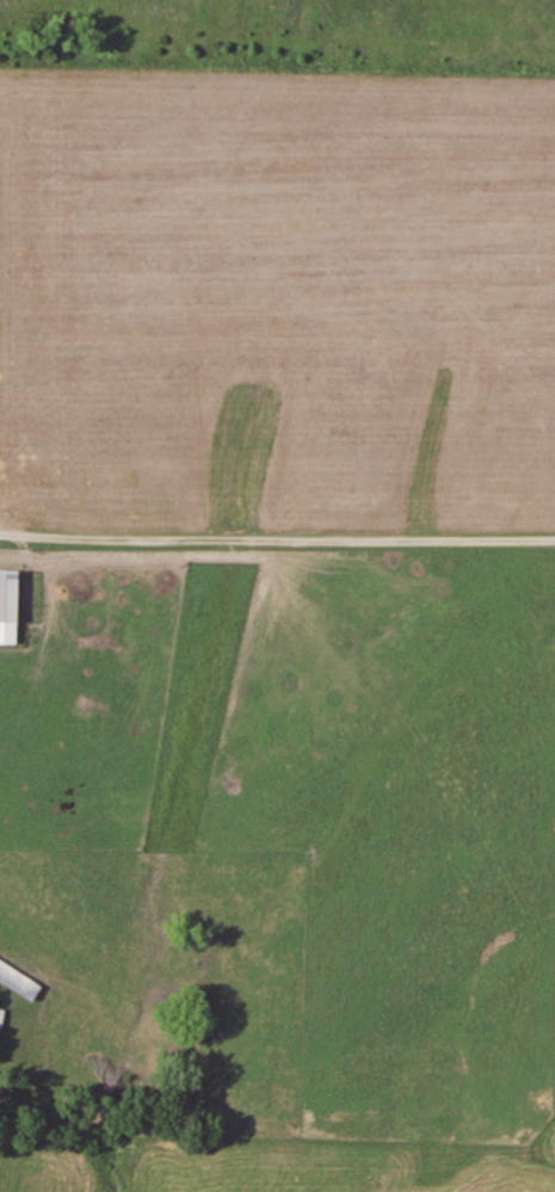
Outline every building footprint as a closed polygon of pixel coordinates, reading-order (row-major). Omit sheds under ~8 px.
[(0,570),(0,644),(22,644),(23,570),(0,570)] [(36,1002),(45,987),(0,959),(0,980),(36,1002)]
